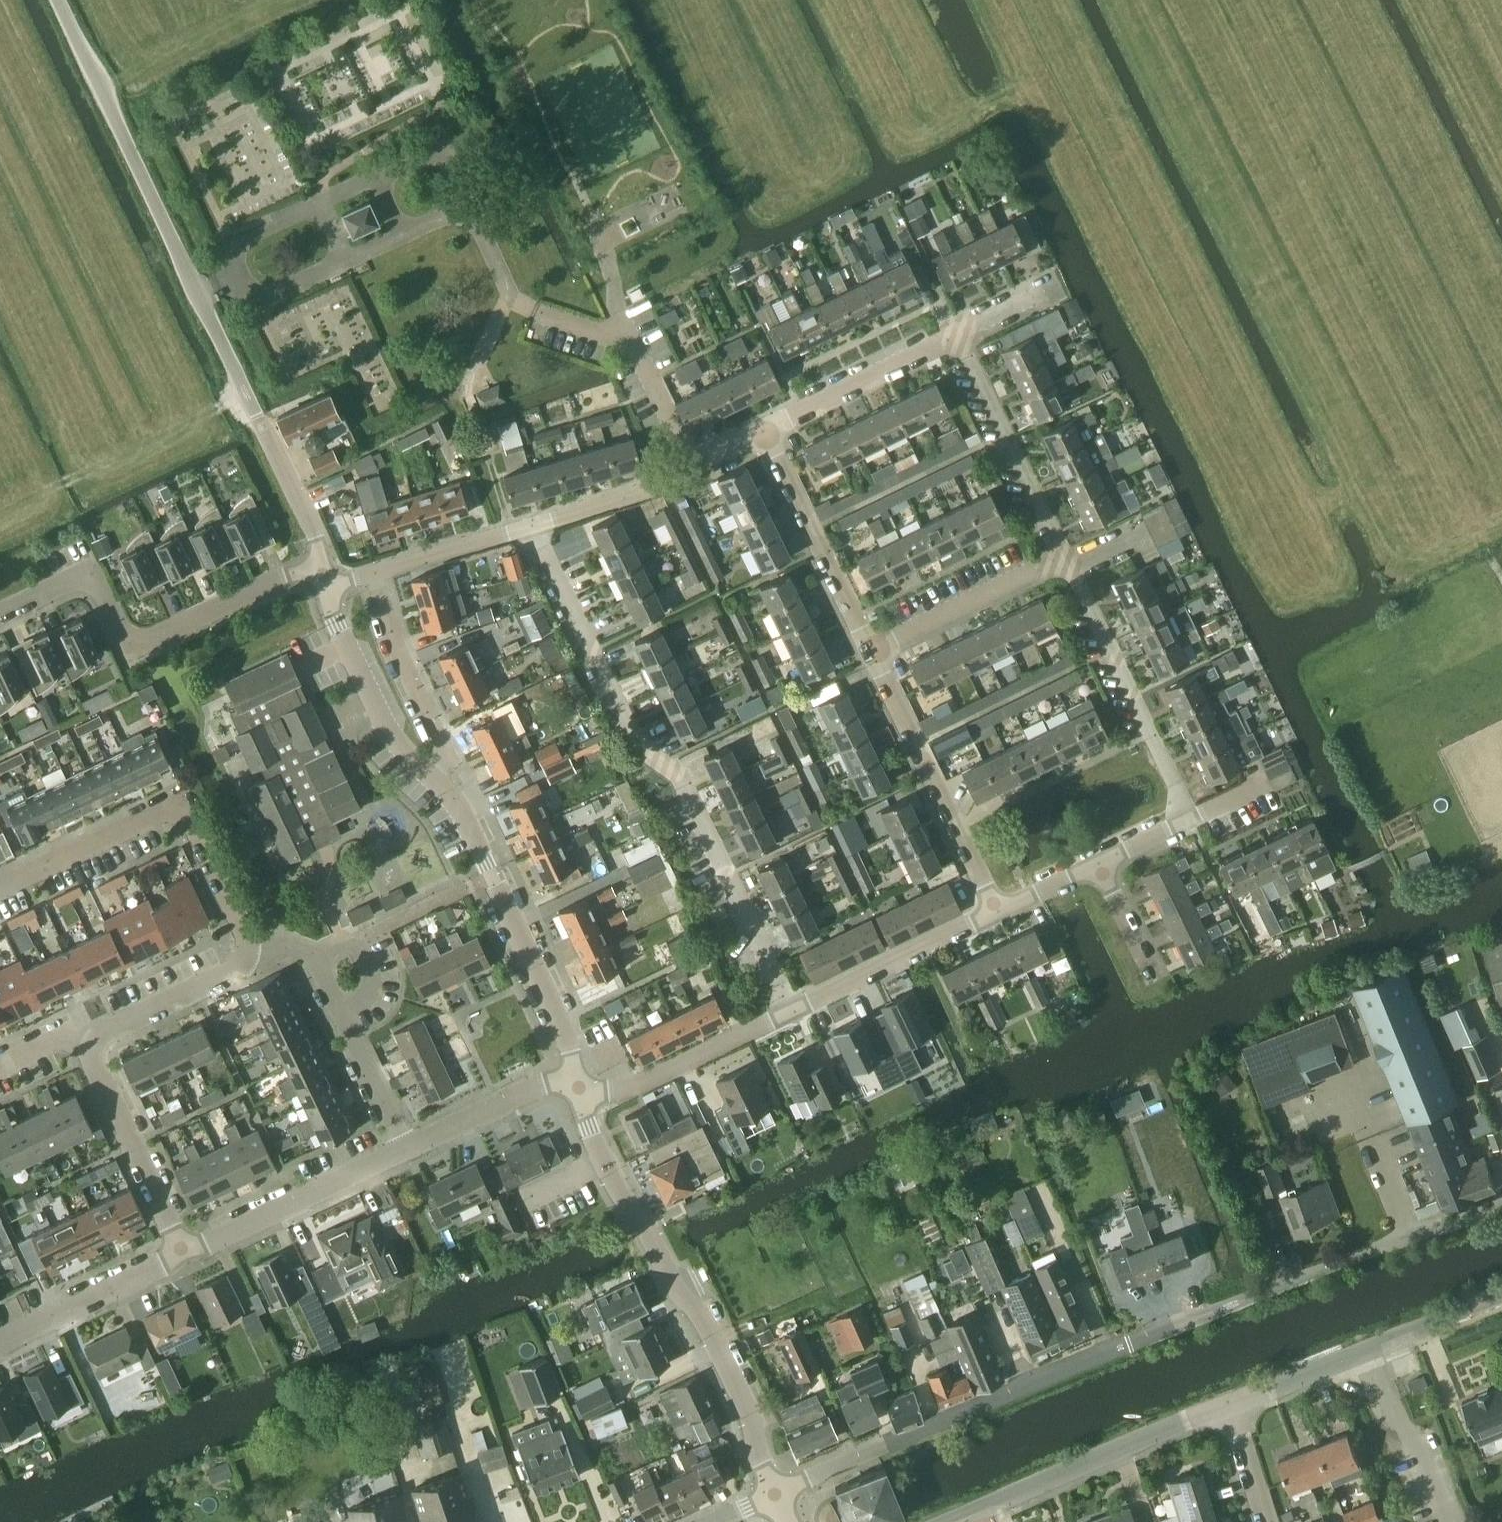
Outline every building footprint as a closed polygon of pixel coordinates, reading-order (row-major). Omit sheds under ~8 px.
[(352,236),(380,224),(370,201),(342,213),(352,236)] [(978,213),(988,232),(1002,261),(1026,250),(1028,253),(1040,247),(1025,215),(998,228),(988,208),(978,213)] [(858,218),(854,210),(853,209),(830,220),(831,222),(835,229),(858,218)] [(922,213),(909,219),(918,237),(931,231),(922,213)] [(988,232),(988,233),(975,239),(966,220),(956,224),(965,243),(980,272),(1002,261),(988,232)] [(907,228),(897,233),(903,245),(913,240),(907,228)] [(946,289),(980,272),(965,243),(965,244),(952,250),(942,231),(933,235),(942,255),(932,260),(946,289)] [(854,243),(843,248),(851,263),(861,259),(854,243)] [(775,247),(762,253),(763,254),(769,268),(781,262),(775,248),(775,247)] [(884,248),(874,252),(883,271),(883,272),(898,301),(931,285),(921,264),(911,269),(906,259),(900,247),(886,253),(884,248)] [(851,263),(860,282),(860,283),(861,283),(875,312),(898,301),(883,272),(883,271),(870,277),(861,259),(851,263)] [(742,264),(730,270),(737,284),(749,277),(742,264)] [(809,268),(799,272),(806,285),(815,281),(809,268)] [(829,275),(837,293),(852,323),(875,312),(861,283),(860,283),(860,282),(847,288),(838,270),(829,275)] [(635,281),(626,286),(631,296),(640,292),(635,281)] [(815,305),(829,334),(852,323),(837,293),(824,300),(815,281),(806,285),(815,304),(815,305)] [(783,297),(792,316),(806,345),(829,334),(815,305),(815,304),(801,311),(792,292),(783,297)] [(1063,303),(1069,317),(1082,311),(1076,297),(1063,303)] [(792,316),(778,322),(769,303),(760,307),(783,356),(806,345),(792,316)] [(1005,348),(1001,350),(1012,373),(1042,359),(1041,359),(1061,349),(1054,335),(1050,327),(1063,321),(1056,308),(1030,321),(1036,333),(1005,348)] [(741,336),(730,342),(737,356),(748,350),(741,336)] [(726,361),(737,356),(730,342),(719,347),(726,361)] [(1081,344),(1079,348),(1082,352),(1086,354),(1091,352),(1092,347),(1089,343),(1084,342),(1081,344)] [(1053,382),(1053,381),(1046,369),(1066,359),(1061,349),(1041,359),(1042,359),(1012,373),(1024,396),(1053,382)] [(696,358),(685,364),(692,378),(703,372),(696,358)] [(767,359),(744,370),(756,396),(779,385),(767,359)] [(1090,363),(1072,372),(1077,382),(1094,373),(1090,363)] [(682,383),(692,378),(685,364),(675,369),(682,383)] [(734,407),(756,396),(744,370),(721,381),(734,407)] [(1053,382),(1024,396),(1035,419),(1064,405),(1058,391),(1077,382),(1072,372),(1053,381),(1053,382)] [(711,418),(734,407),(721,381),(699,392),(711,418)] [(913,393),(927,421),(949,410),(935,382),(913,393)] [(483,409),(505,399),(499,384),(476,394),(483,409)] [(711,418),(699,392),(676,403),(688,429),(711,418)] [(327,424),(325,423),(341,416),(331,393),(279,416),(289,439),(300,434),(300,436),(301,437),(301,439),(301,440),(302,441),(303,443),(304,445),(306,447),(308,448),(311,450),(312,450),(314,450),(316,450),(319,450),(321,449),(324,448),(326,447),(328,445),(329,443),(330,441),(331,439),(331,438),(331,436),(331,434),(331,433),(331,432),(331,431),(330,429),(329,426),(327,424)] [(913,393),(891,404),(905,432),(927,421),(913,393)] [(883,443),(905,432),(891,404),(869,415),(883,443)] [(610,410),(597,414),(601,425),(614,421),(610,410)] [(1091,410),(1042,434),(1053,457),(1082,442),(1094,436),(1087,424),(1095,420),(1091,410)] [(601,425),(597,414),(584,418),(587,429),(601,425)] [(443,415),(431,421),(440,440),(452,434),(443,415)] [(861,453),(883,443),(869,415),(847,425),(861,453)] [(516,420),(498,425),(506,453),(524,448),(516,420)] [(861,453),(847,425),(825,436),(839,464),(861,453)] [(559,426),(547,429),(550,441),(562,437),(559,426)] [(425,427),(412,432),(417,442),(429,436),(425,427)] [(935,439),(941,450),(945,459),(967,448),(958,428),(935,439)] [(550,441),(547,429),(533,433),(536,444),(550,441)] [(412,432),(397,439),(402,449),(417,442),(412,432)] [(1094,436),(1082,442),(1053,457),(1065,479),(1094,465),(1093,465),(1112,455),(1101,433),(1094,436)] [(817,475),(839,464),(825,436),(803,447),(817,475)] [(633,438),(607,446),(614,472),(640,464),(633,438)] [(607,446),(582,453),(589,479),(614,472),(607,446)] [(318,472),(340,462),(334,449),(311,459),(318,472)] [(930,467),(945,459),(941,450),(925,458),(930,467)] [(379,452),(372,456),(378,468),(385,465),(379,452)] [(564,486),(589,479),(582,453),(556,461),(564,486)] [(371,454),(355,462),(361,479),(379,470),(378,468),(372,456),(371,454)] [(954,463),(959,472),(975,463),(971,455),(954,463)] [(1094,465),(1065,479),(1076,502),(1104,487),(1115,482),(1109,469),(1117,465),(1112,455),(1093,465),(1094,465)] [(538,494),(564,486),(556,461),(531,468),(538,494)] [(903,469),(908,477),(923,470),(919,461),(903,469)] [(729,501),(755,488),(744,465),(718,478),(729,501)] [(512,502),(538,494),(531,468),(504,476),(512,502)] [(927,477),(931,485),(947,477),(943,469),(927,477)] [(901,480),(897,471),(881,479),(885,488),(901,480)] [(1123,478),(1104,487),(1104,488),(1076,502),(1087,525),(1112,513),(1115,518),(1130,511),(1121,491),(1128,488),(1123,478)] [(905,487),(909,496),(926,488),(921,479),(905,487)] [(381,480),(359,488),(374,540),(398,533),(389,503),(381,480)] [(460,482),(436,489),(445,519),(469,512),(460,482)] [(858,490),(863,499),(879,491),(875,482),(858,490)] [(165,483),(158,486),(165,501),(167,500),(172,497),(165,483)] [(695,518),(680,488),(671,493),(686,522),(695,518)] [(734,511),(741,524),(767,511),(755,488),(729,501),(722,504),(727,514),(734,511)] [(445,519),(436,489),(412,496),(421,526),(445,519)] [(883,498),(887,506),(902,499),(898,490),(883,498)] [(217,505),(241,556),(257,549),(254,544),(272,536),(252,493),(250,494),(251,495),(249,496),(245,499),(242,501),(238,505),(235,507),(233,510),(231,513),(232,515),(224,519),(217,505)] [(990,493),(967,504),(981,532),(1003,521),(990,493)] [(421,526),(412,496),(389,503),(398,533),(421,526)] [(835,512),(851,504),(847,496),(820,509),(824,518),(835,512)] [(1175,497),(1142,513),(1147,524),(1181,508),(1175,497)] [(880,510),(876,501),(861,509),(865,517),(880,510)] [(959,543),(981,532),(967,504),(946,515),(959,543)] [(240,557),(241,556),(217,505),(216,506),(217,507),(215,508),(210,511),(207,513),(203,517),(200,520),(196,525),(197,527),(190,531),(183,517),(206,568),(222,561),(220,556),(236,548),(240,557)] [(658,511),(664,522),(674,517),(668,506),(658,511)] [(1181,508),(1147,524),(1152,534),(1186,519),(1181,508)] [(778,534),(767,511),(741,524),(752,547),(778,534)] [(859,520),(855,512),(838,520),(842,528),(859,520)] [(617,515),(592,527),(604,551),(629,539),(617,515)] [(937,553),(959,543),(946,515),(924,525),(937,553)] [(206,568),(183,517),(182,517),(183,519),(181,520),(178,522),(173,525),(169,528),(167,531),(164,534),(162,536),(163,539),(155,542),(149,529),(148,529),(172,580),(188,572),(186,567),(202,560),(206,568)] [(674,517),(664,522),(665,523),(672,537),(676,546),(685,541),(674,517)] [(706,541),(695,518),(686,522),(697,545),(706,541)] [(1152,534),(1157,546),(1191,530),(1186,519),(1152,534)] [(916,564),(937,553),(924,525),(902,536),(916,564)] [(172,580),(148,529),(148,531),(146,532),(147,532),(143,534),(139,537),(135,540),(131,544),(128,548),(129,551),(120,555),(126,568),(123,569),(128,581),(131,579),(137,592),(154,584),(151,579),(168,572),(172,580)] [(105,534),(93,540),(101,556),(112,551),(105,534)] [(778,534),(752,547),(763,570),(766,569),(780,561),(789,557),(778,534)] [(894,575),(916,564),(902,536),(880,547),(894,575)] [(629,539),(604,551),(615,575),(640,563),(629,539)] [(697,565),(685,541),(676,546),(688,570),(697,565)] [(717,564),(706,541),(697,545),(708,568),(717,564)] [(894,575),(880,547),(858,558),(872,586),(894,575)] [(517,556),(505,559),(510,575),(521,574),(517,556)] [(1154,590),(1148,577),(1167,568),(1162,558),(1114,581),(1125,604),(1154,590)] [(640,563),(615,575),(627,599),(652,587),(640,563)] [(717,564),(708,568),(714,580),(723,576),(717,564)] [(703,577),(697,565),(688,570),(694,582),(703,577)] [(412,579),(419,605),(460,593),(452,568),(412,579)] [(688,570),(679,574),(685,586),(694,582),(688,570)] [(1201,579),(1197,570),(1186,576),(1190,584),(1201,579)] [(527,574),(514,578),(515,583),(528,579),(527,574)] [(760,586),(771,610),(798,597),(786,574),(760,586)] [(1154,590),(1125,604),(1136,627),(1165,613),(1172,610),(1166,597),(1186,588),(1181,577),(1154,590)] [(652,587),(627,599),(639,624),(664,612),(652,587)] [(459,593),(419,605),(427,630),(466,619),(459,593)] [(1200,596),(1192,600),(1197,610),(1205,606),(1200,596)] [(771,610),(783,633),(809,620),(798,597),(771,610)] [(1041,599),(1019,610),(1033,638),(1055,627),(1041,599)] [(537,602),(515,612),(523,629),(526,627),(532,639),(551,630),(540,606),(543,605),(541,600),(537,602)] [(1165,613),(1136,627),(1147,650),(1176,636),(1176,635),(1182,633),(1176,620),(1182,617),(1189,614),(1184,604),(1172,610),(1165,613)] [(730,613),(736,627),(746,622),(740,609),(730,613)] [(491,610),(478,614),(481,624),(495,619),(491,610)] [(1033,638),(1019,610),(997,620),(1011,649),(1033,638)] [(718,631),(727,627),(721,615),(712,619),(718,631)] [(47,630),(70,679),(71,679),(70,678),(74,676),(78,673),(81,670),(83,669),(87,665),(91,660),(89,658),(98,654),(80,616),(64,624),(67,629),(50,637),(47,630)] [(1216,618),(1201,625),(1206,635),(1221,628),(1216,618)] [(783,633),(794,655),(820,643),(809,620),(783,633)] [(1011,649),(997,620),(975,631),(989,660),(1011,649)] [(746,622),(736,627),(743,640),(752,635),(746,622)] [(1176,636),(1147,650),(1158,673),(1188,659),(1187,659),(1196,654),(1190,641),(1201,636),(1196,626),(1188,630),(1182,633),(1176,635),(1176,636)] [(733,639),(727,627),(718,631),(724,644),(733,639)] [(659,628),(634,641),(647,666),(672,654),(659,628)] [(70,680),(70,679),(47,630),(31,638),(33,643),(16,652),(36,694),(37,693),(37,692),(40,690),(45,687),(50,683),(54,679),(57,674),(56,672),(64,668),(70,680)] [(967,670),(989,660),(975,631),(953,642),(967,670)] [(551,636),(536,643),(545,661),(559,654),(551,636)] [(931,652),(945,681),(967,670),(953,642),(931,652)] [(820,643),(794,655),(805,679),(831,666),(820,643)] [(439,657),(451,681),(478,668),(467,644),(439,657)] [(224,677),(195,690),(209,722),(299,681),(285,650),(224,678),(224,677)] [(1,711),(6,708),(10,704),(14,700),(18,695),(17,693),(26,689),(8,652),(0,655),(0,712),(1,711)] [(945,681),(931,652),(909,663),(923,692),(945,681)] [(672,654),(647,666),(658,690),(683,678),(672,654)] [(752,658),(759,672),(768,668),(762,654),(752,658)] [(1069,655),(1052,663),(1056,672),(1073,663),(1069,655)] [(1228,667),(1223,656),(1212,662),(1213,664),(1217,672),(1228,667)] [(742,679),(751,675),(745,662),(736,667),(742,679)] [(1213,664),(1166,687),(1177,711),(1206,697),(1206,696),(1200,683),(1211,678),(1218,674),(1217,672),(1213,664)] [(1050,674),(1046,666),(1030,674),(1034,682),(1050,674)] [(478,668),(451,681),(462,705),(489,692),(478,668)] [(768,668),(759,672),(765,686),(775,681),(768,668)] [(1063,687),(1080,678),(1076,670),(1059,679),(1063,687)] [(751,675),(742,679),(747,691),(756,687),(751,675)] [(1012,693),(1028,685),(1024,677),(1007,685),(1012,693)] [(683,678),(658,690),(670,714),(695,702),(683,678)] [(1242,680),(1228,686),(1232,695),(1246,689),(1242,680)] [(298,682),(239,709),(230,712),(230,713),(240,732),(236,734),(242,747),(267,735),(269,739),(317,717),(309,700),(307,701),(298,682)] [(510,695),(505,683),(497,687),(500,694),(502,698),(510,695)] [(1036,700),(1052,692),(1048,684),(1032,692),(1036,700)] [(986,695),(990,704),(1006,696),(1002,687),(986,695)] [(1224,687),(1217,691),(1206,696),(1206,697),(1177,711),(1188,734),(1217,720),(1216,719),(1210,706),(1229,697),(1224,687)] [(830,725),(855,713),(844,690),(819,702),(830,725)] [(100,707),(94,695),(82,701),(88,713),(100,707)] [(1030,703),(1026,695),(1010,703),(1014,711),(1030,703)] [(1085,746),(1108,735),(1089,697),(1067,708),(1072,718),(1085,746)] [(980,698),(964,706),(968,715),(985,707),(980,698)] [(695,702),(670,714),(682,738),(707,726),(695,702)] [(1217,720),(1188,734),(1199,756),(1228,743),(1227,742),(1247,732),(1241,719),(1251,715),(1246,705),(1236,710),(1229,713),(1216,719),(1217,720)] [(992,722),(1008,714),(1004,706),(989,714),(992,722)] [(54,712),(44,717),(51,730),(60,726),(54,712)] [(956,721),(952,712),(936,720),(941,728),(956,721)] [(866,736),(855,713),(830,725),(841,748),(866,736)] [(933,713),(918,721),(925,735),(941,728),(936,720),(933,713)] [(472,727),(484,751),(511,738),(500,714),(472,727)] [(87,721),(91,729),(103,723),(99,715),(87,721)] [(768,716),(746,727),(753,742),(776,732),(768,716)] [(326,735),(317,717),(269,739),(267,735),(242,747),(253,770),(261,766),(266,778),(251,785),(286,860),(341,835),(334,820),(360,808),(332,748),(330,749),(324,736),(326,735)] [(967,724),(971,733),(986,725),(982,717),(967,724)] [(48,730),(42,718),(34,722),(39,734),(48,730)] [(1063,757),(1085,746),(1072,718),(1050,729),(1063,757)] [(78,734),(91,729),(87,721),(74,726),(78,734)] [(786,730),(793,743),(803,738),(796,725),(786,730)] [(972,741),(965,725),(931,741),(939,756),(972,741)] [(591,727),(580,732),(586,745),(597,740),(591,727)] [(45,733),(49,742),(62,736),(58,728),(45,733)] [(1042,767),(1063,757),(1050,729),(1028,739),(1042,767)] [(141,730),(120,741),(125,750),(141,783),(163,773),(160,768),(171,762),(155,731),(144,736),(141,730)] [(511,738),(484,751),(495,775),(522,763),(516,750),(530,744),(525,732),(511,739),(511,738)] [(1228,743),(1199,756),(1210,780),(1239,766),(1251,760),(1244,746),(1252,742),(1247,732),(1227,742),(1228,743)] [(37,748),(49,742),(45,733),(33,739),(37,748)] [(777,752),(786,748),(780,735),(771,740),(777,752)] [(877,759),(866,736),(841,748),(852,771),(877,759)] [(803,738),(793,743),(799,756),(809,752),(803,738)] [(1028,739),(1006,750),(1020,778),(1042,767),(1028,739)] [(556,741),(535,750),(542,766),(563,757),(556,741)] [(726,742),(701,754),(714,781),(739,768),(726,742)] [(50,744),(44,747),(48,756),(54,753),(50,744)] [(1265,768),(1286,757),(1283,752),(1280,746),(1259,757),(1265,768)] [(792,760),(786,748),(777,752),(777,754),(759,762),(765,777),(784,768),(783,764),(792,760)] [(1297,760),(1291,748),(1283,752),(1286,757),(1287,759),(1289,764),(1297,760)] [(121,792),(141,783),(125,750),(106,760),(121,792)] [(1020,778),(1006,750),(984,760),(998,788),(1020,778)] [(9,757),(13,766),(25,760),(21,752),(9,757)] [(0,771),(13,766),(9,757),(0,762),(0,771)] [(1270,778),(1291,768),(1287,759),(1286,757),(1265,768),(1270,778)] [(559,759),(543,767),(548,778),(564,771),(559,759)] [(888,782),(877,759),(852,771),(863,794),(888,782)] [(102,802),(121,792),(106,760),(86,769),(102,802)] [(998,788),(984,760),(962,771),(975,799),(998,788)] [(739,768),(714,781),(726,806),(751,794),(739,768)] [(1297,779),(1291,768),(1270,778),(1276,789),(1297,779)] [(86,769),(67,778),(82,811),(102,802),(86,769)] [(818,770),(808,775),(815,789),(825,784),(818,770)] [(82,811),(67,778),(47,787),(63,820),(82,811)] [(627,780),(615,786),(627,810),(639,804),(629,783),(627,780)] [(521,830),(548,817),(537,794),(542,792),(537,783),(517,792),(521,801),(510,806),(521,830)] [(800,800),(809,795),(804,784),(794,788),(800,800)] [(825,784),(815,789),(822,802),(831,797),(825,784)] [(63,820),(47,787),(28,797),(43,829),(63,820)] [(794,787),(779,795),(785,807),(800,800),(794,788),(794,787)] [(751,794),(726,806),(738,830),(763,818),(751,794)] [(806,812),(815,808),(809,795),(800,800),(806,812)] [(21,840),(43,829),(28,797),(7,806),(14,820),(12,821),(21,840)] [(891,834),(919,821),(909,799),(880,812),(891,834)] [(591,801),(565,813),(570,824),(596,812),(591,801)] [(815,808),(806,812),(813,830),(824,825),(815,808)] [(560,843),(548,817),(521,830),(533,855),(560,843)] [(644,817),(632,823),(638,837),(651,830),(644,817)] [(763,818),(738,830),(750,854),(775,842),(763,818)] [(1303,860),(1303,859),(1313,878),(1335,867),(1312,820),(1289,831),(1303,860)] [(930,843),(919,821),(891,834),(901,856),(930,843)] [(588,827),(575,833),(579,843),(593,837),(588,827)] [(1280,871),(1281,870),(1294,864),(1303,883),(1313,878),(1303,859),(1303,860),(1289,831),(1266,842),(1280,871)] [(652,834),(642,839),(643,842),(623,852),(629,864),(660,850),(652,834)] [(826,836),(815,842),(819,851),(831,846),(826,836)] [(841,841),(848,855),(857,851),(850,837),(841,841)] [(0,845),(0,859),(6,856),(13,852),(7,841),(0,845)] [(1258,881),(1267,900),(1290,889),(1281,870),(1280,871),(1266,842),(1244,853),(1258,882),(1258,881)] [(560,843),(533,855),(545,881),(556,876),(560,885),(582,875),(578,866),(572,868),(560,843)] [(930,843),(901,856),(912,878),(940,864),(930,843)] [(1427,850),(1404,860),(1410,874),(1433,864),(1427,850)] [(831,864),(841,859),(837,851),(827,856),(831,864)] [(857,851),(848,855),(858,876),(867,872),(857,851)] [(1257,905),(1267,900),(1258,881),(1258,882),(1244,853),(1221,864),(1235,893),(1247,887),(1257,905)] [(166,854),(152,860),(156,867),(169,861),(166,854)] [(657,854),(627,868),(634,882),(664,868),(657,854)] [(1185,855),(1143,875),(1154,898),(1184,884),(1177,871),(1189,865),(1185,855)] [(783,857),(758,869),(770,893),(795,881),(783,857)] [(843,888),(852,883),(841,859),(831,864),(833,868),(843,888)] [(152,860),(139,866),(143,874),(156,867),(152,860)] [(867,872),(858,876),(865,891),(874,886),(867,872)] [(125,873),(111,880),(115,887),(128,881),(125,873)] [(171,900),(186,931),(209,920),(187,876),(165,887),(171,900)] [(1195,878),(1184,884),(1154,898),(1165,920),(1194,906),(1188,893),(1200,887),(1195,878)] [(111,880),(98,886),(102,893),(115,887),(111,880)] [(795,881),(770,893),(782,917),(807,905),(795,881)] [(856,891),(852,883),(843,888),(846,895),(856,891)] [(948,883),(924,894),(937,921),(961,910),(948,883)] [(80,886),(67,892),(70,899),(84,893),(80,886)] [(402,886),(389,892),(394,904),(407,898),(402,886)] [(615,894),(612,886),(596,893),(600,901),(615,894)] [(67,892),(54,898),(57,906),(70,899),(67,892)] [(914,932),(937,921),(924,894),(901,906),(914,932)] [(1215,896),(1207,900),(1211,910),(1212,911),(1220,907),(1215,896)] [(559,911),(570,935),(597,922),(586,898),(559,911)] [(168,940),(153,909),(148,900),(126,911),(148,955),(170,944),(168,940)] [(168,940),(186,931),(171,900),(153,909),(168,940)] [(1207,900),(1194,906),(1165,920),(1176,943),(1205,928),(1199,915),(1211,910),(1207,900)] [(451,903),(438,909),(445,923),(457,918),(451,903)] [(807,905),(782,917),(793,942),(818,930),(807,905)] [(348,911),(353,923),(365,918),(359,906),(348,911)] [(914,932),(901,906),(877,917),(890,944),(914,932)] [(1242,907),(1237,909),(1252,940),(1257,938),(1252,927),(1253,921),(1247,910),(1242,907)] [(34,908),(21,914),(24,921),(38,915),(34,908)] [(623,908),(607,915),(612,925),(627,918),(623,908)] [(1360,910),(1353,913),(1357,927),(1365,924),(1360,910)] [(148,955),(126,911),(104,921),(108,930),(123,961),(125,966),(148,955)] [(24,921),(21,914),(8,920),(11,927),(24,921)] [(1284,916),(1277,919),(1281,929),(1288,926),(1284,916)] [(1225,919),(1217,923),(1222,932),(1229,928),(1232,927),(1228,918),(1225,919)] [(1275,919),(1268,922),(1272,932),(1280,929),(1275,919)] [(1334,919),(1320,922),(1324,936),(1338,932),(1334,919)] [(871,920),(848,931),(861,958),(884,947),(871,920)] [(608,945),(597,922),(570,935),(581,958),(608,945)] [(1205,928),(1176,943),(1187,966),(1216,952),(1209,937),(1222,932),(1217,923),(1205,928)] [(24,924),(11,930),(16,941),(29,934),(24,924)] [(1023,965),(1046,954),(1049,960),(1064,952),(1051,927),(1037,934),(1035,929),(1011,940),(1023,965)] [(102,972),(123,961),(108,930),(87,940),(102,972)] [(453,947),(467,975),(490,964),(477,936),(463,942),(457,930),(448,935),(453,947)] [(675,959),(697,949),(689,931),(667,942),(675,959)] [(837,969),(861,958),(848,931),(825,943),(837,969)] [(634,932),(618,939),(622,947),(638,940),(634,932)] [(1482,938),(1501,1000),(1501,932),(1482,938)] [(81,981),(102,972),(87,940),(66,950),(81,981)] [(1000,976),(1023,965),(1011,940),(988,951),(1000,976)] [(467,975),(453,947),(440,953),(434,941),(425,945),(431,958),(444,986),(467,975)] [(837,969),(825,943),(801,954),(814,981),(837,969)] [(409,945),(399,949),(402,956),(411,951),(409,945)] [(608,945),(581,958),(592,981),(619,968),(608,945)] [(66,950),(46,960),(61,991),(81,981),(66,950)] [(421,996),(444,986),(431,958),(417,964),(411,951),(402,956),(421,996)] [(978,987),(1000,976),(988,951),(966,962),(978,987)] [(40,1001),(61,991),(46,960),(24,970),(40,1001)] [(24,970),(20,961),(0,971),(0,976),(19,1016),(42,1006),(40,1001),(24,970)] [(954,998),(978,987),(966,962),(942,973),(954,998)] [(683,966),(675,970),(681,981),(688,977),(683,966)] [(1405,967),(1353,988),(1375,1042),(1374,1042),(1386,1071),(1387,1071),(1407,1123),(1460,1102),(1405,967)] [(681,981),(675,970),(668,973),(673,985),(681,981)] [(245,1013),(289,992),(279,972),(248,987),(254,999),(241,1005),(245,1013)] [(1023,980),(1030,993),(1041,988),(1034,975),(1023,980)] [(19,1016),(0,976),(0,1026),(19,1016)] [(640,988),(632,991),(638,1002),(645,999),(640,988)] [(1030,993),(1036,1006),(1047,1001),(1041,988),(1030,993)] [(638,1002),(632,991),(625,995),(630,1006),(638,1002)] [(267,1026),(298,1011),(289,992),(245,1013),(248,1021),(261,1014),(267,1026)] [(715,996),(693,1007),(704,1029),(726,1019),(715,996)] [(978,1002),(985,1015),(995,1010),(989,997),(978,1002)] [(879,1023),(870,1032),(896,1078),(914,1069),(894,1038),(916,1032),(903,998),(875,1014),(879,1023)] [(682,1040),(704,1029),(693,1007),(671,1017),(682,1040)] [(985,1015),(991,1028),(1002,1023),(995,1010),(985,1015)] [(308,1031),(298,1011),(267,1026),(273,1038),(260,1044),(264,1052),(308,1031)] [(1342,1068),(1355,1064),(1335,1012),(1243,1046),(1264,1105),(1311,1088),(1309,1081),(1343,1069),(1342,1068)] [(224,1013),(214,1018),(217,1026),(228,1021),(224,1013)] [(661,1050),(682,1040),(671,1017),(650,1028),(661,1050)] [(393,1062),(405,1056),(434,1043),(423,1019),(393,1033),(400,1047),(388,1052),(393,1062)] [(228,1021),(217,1026),(221,1034),(232,1029),(228,1021)] [(201,1023),(181,1032),(195,1062),(215,1052),(201,1023)] [(855,1025),(838,1034),(854,1069),(861,1066),(865,1080),(887,1069),(881,1058),(873,1044),(866,1049),(855,1025)] [(661,1050),(650,1028),(628,1038),(639,1061),(661,1050)] [(317,1050),(308,1031),(264,1052),(267,1060),(280,1053),(286,1065),(317,1050)] [(195,1062),(181,1032),(162,1041),(176,1071),(195,1062)] [(1486,1036),(1464,1046),(1479,1079),(1501,1069),(1486,1036)] [(176,1071),(162,1041),(142,1051),(156,1080),(176,1071)] [(434,1043),(405,1056),(411,1070),(399,1075),(403,1085),(416,1079),(444,1066),(434,1043)] [(260,1044),(250,1049),(254,1057),(264,1052),(260,1044)] [(317,1050),(286,1065),(292,1077),(278,1084),(282,1091),(326,1070),(317,1050)] [(826,1103),(840,1096),(828,1070),(816,1076),(804,1050),(777,1063),(795,1099),(819,1088),(826,1103)] [(156,1080),(142,1051),(122,1060),(137,1090),(156,1080)] [(748,1065),(716,1081),(724,1097),(728,1104),(737,1123),(762,1110),(765,1100),(748,1065)] [(455,1089),(444,1066),(416,1079),(422,1092),(410,1098),(414,1108),(455,1089)] [(1226,1069),(1211,1079),(1221,1094),(1236,1084),(1226,1069)] [(336,1089),(326,1070),(282,1091),(286,1099),(299,1092),(304,1104),(336,1089)] [(916,1096),(918,1099),(928,1094),(920,1079),(910,1084),(916,1096)] [(56,1084),(52,1086),(77,1138),(93,1130),(97,1139),(105,1135),(84,1090),(61,1101),(59,1096),(62,1095),(56,1084)] [(1112,1091),(1119,1114),(1133,1110),(1133,1108),(1151,1103),(1145,1084),(1127,1090),(1126,1087),(1112,1091)] [(53,1149),(77,1138),(52,1086),(36,1093),(42,1105),(45,1103),(47,1108),(36,1113),(53,1149)] [(210,1093),(213,1100),(225,1095),(221,1087),(210,1093)] [(889,1087),(867,1098),(877,1119),(899,1109),(889,1087)] [(336,1089),(304,1104),(310,1116),(297,1123),(300,1130),(345,1108),(336,1089)] [(203,1106),(213,1100),(210,1093),(199,1098),(203,1106)] [(178,1097),(167,1103),(171,1111),(182,1106),(178,1097)] [(53,1149),(36,1113),(18,1121),(16,1117),(19,1116),(13,1104),(5,1108),(30,1160),(53,1149)] [(647,1105),(626,1116),(638,1142),(645,1138),(650,1150),(676,1137),(697,1127),(695,1124),(690,1113),(676,1120),(673,1121),(674,1124),(660,1131),(647,1105)] [(171,1111),(175,1119),(186,1113),(182,1106),(171,1111)] [(1473,1161),(1450,1106),(1408,1123),(1430,1179),(1431,1178),(1459,1167),(1473,1161)] [(5,1108),(0,1110),(0,1125),(1,1124),(3,1128),(0,1130),(0,1160),(5,1171),(30,1160),(5,1108)] [(355,1128),(345,1108),(300,1130),(304,1138),(317,1131),(323,1144),(355,1128)] [(701,1110),(693,1114),(698,1125),(706,1121),(701,1110)] [(1102,1110),(1087,1113),(1089,1125),(1105,1122),(1102,1110)] [(164,1124),(175,1119),(171,1111),(160,1116),(164,1124)] [(1139,1116),(1122,1122),(1130,1142),(1146,1136),(1139,1116)] [(230,1125),(225,1127),(228,1135),(238,1130),(235,1123),(230,1125)] [(297,1123),(287,1127),(291,1134),(300,1130),(297,1123)] [(737,1123),(724,1129),(727,1135),(736,1154),(749,1148),(737,1123)] [(676,1137),(654,1148),(650,1150),(657,1164),(650,1167),(668,1204),(682,1197),(680,1192),(724,1171),(701,1125),(697,1127),(676,1137)] [(232,1142),(216,1150),(234,1186),(254,1176),(237,1140),(242,1137),(238,1130),(228,1135),(232,1142)] [(242,1137),(237,1140),(254,1176),(275,1167),(257,1130),(242,1137)] [(1487,1135),(1493,1151),(1501,1147),(1501,1133),(1501,1130),(1487,1135)] [(514,1164),(500,1170),(507,1185),(548,1166),(561,1160),(549,1135),(539,1140),(538,1140),(522,1148),(520,1144),(507,1150),(514,1164)] [(189,1145),(183,1148),(187,1154),(197,1150),(194,1143),(189,1145)] [(190,1162),(174,1170),(192,1206),(213,1196),(195,1160),(200,1157),(197,1150),(187,1154),(190,1162)] [(200,1157),(195,1160),(213,1196),(234,1186),(216,1150),(200,1157)] [(1485,1157),(1471,1163),(1460,1168),(1471,1198),(1497,1189),(1485,1157)] [(108,1173),(109,1173),(120,1167),(116,1158),(104,1164),(108,1173)] [(1267,1195),(1286,1188),(1276,1162),(1257,1169),(1267,1195)] [(431,1185),(440,1204),(430,1209),(438,1227),(452,1220),(449,1213),(489,1194),(475,1164),(431,1185)] [(1460,1168),(1459,1167),(1431,1178),(1443,1209),(1471,1198),(1460,1168)] [(77,1177),(81,1186),(93,1180),(89,1171),(77,1177)] [(69,1192),(81,1186),(77,1177),(65,1183),(69,1192)] [(1312,1224),(1340,1214),(1327,1181),(1288,1196),(1292,1205),(1286,1207),(1297,1235),(1313,1229),(1312,1224)] [(1043,1232),(1022,1186),(1003,1195),(1023,1240),(1043,1232)] [(110,1197),(129,1236),(138,1232),(134,1224),(145,1219),(130,1187),(110,1197)] [(38,1196),(42,1205),(54,1199),(50,1190),(38,1196)] [(684,1204),(689,1214),(711,1204),(706,1193),(684,1204)] [(501,1240),(522,1231),(505,1194),(492,1199),(504,1224),(495,1228),(501,1240)] [(30,1211),(42,1205),(38,1196),(25,1202),(30,1211)] [(120,1240),(129,1236),(110,1197),(90,1206),(106,1238),(117,1233),(120,1240)] [(21,1208),(17,1201),(5,1206),(10,1219),(18,1215),(21,1208)] [(95,1243),(106,1238),(90,1206),(71,1215),(90,1255),(98,1251),(95,1243)] [(1155,1206),(1142,1211),(1148,1227),(1162,1223),(1155,1206)] [(90,1255),(71,1215),(51,1225),(67,1257),(77,1251),(81,1259),(90,1255)] [(380,1283),(400,1275),(384,1241),(381,1243),(370,1219),(354,1227),(352,1223),(335,1231),(334,1229),(318,1236),(330,1264),(315,1271),(326,1296),(343,1288),(336,1271),(367,1257),(380,1283)] [(56,1262),(67,1257),(51,1225),(31,1234),(50,1274),(59,1269),(56,1262)] [(976,1225),(967,1229),(973,1242),(982,1238),(976,1225)] [(1124,1244),(1109,1250),(1119,1277),(1133,1272),(1136,1280),(1164,1270),(1154,1243),(1148,1227),(1133,1233),(1121,1237),(1124,1244)] [(0,1233),(0,1238),(4,1245),(11,1242),(5,1230),(0,1233)] [(1154,1243),(1164,1270),(1190,1260),(1181,1233),(1154,1243)] [(973,1242),(965,1245),(987,1291),(1001,1285),(1034,1357),(1062,1344),(1052,1322),(1031,1273),(1010,1283),(989,1235),(982,1238),(973,1242)] [(960,1246),(948,1252),(957,1272),(970,1267),(960,1246)] [(302,1293),(314,1287),(303,1264),(292,1269),(284,1251),(254,1265),(272,1302),(300,1289),(302,1293)] [(16,1254),(9,1257),(15,1268),(22,1265),(16,1254)] [(1056,1258),(1035,1267),(1060,1322),(1054,1325),(1052,1321),(1052,1322),(1062,1344),(1090,1332),(1068,1285),(1071,1284),(1065,1271),(1063,1272),(1056,1258)] [(22,1265),(15,1268),(20,1280),(27,1277),(22,1265)] [(923,1272),(904,1280),(908,1289),(927,1282),(923,1272)] [(215,1323),(242,1310),(226,1276),(198,1289),(215,1323)] [(648,1308),(634,1279),(595,1298),(608,1326),(599,1330),(605,1344),(643,1326),(637,1313),(648,1308)] [(940,1365),(960,1357),(946,1325),(929,1281),(927,1282),(908,1289),(926,1335),(938,1330),(941,1336),(930,1341),(940,1365)] [(257,1291),(249,1294),(258,1312),(265,1309),(257,1291)] [(187,1301),(147,1320),(161,1351),(201,1333),(187,1301)] [(396,1302),(390,1315),(401,1320),(407,1307),(396,1302)] [(898,1347),(913,1341),(899,1305),(882,1312),(889,1328),(890,1327),(898,1347)] [(873,1339),(860,1307),(839,1316),(853,1348),(873,1339)] [(256,1309),(241,1316),(251,1338),(266,1331),(256,1309)] [(975,1313),(946,1325),(960,1357),(967,1375),(975,1392),(1004,1380),(975,1313)] [(650,1322),(643,1326),(605,1344),(610,1354),(627,1346),(641,1376),(670,1362),(650,1322)] [(99,1376),(109,1371),(139,1357),(144,1367),(155,1362),(145,1342),(135,1346),(126,1327),(85,1346),(99,1376)] [(821,1370),(801,1327),(776,1339),(796,1381),(821,1370)] [(167,1356),(155,1362),(170,1394),(182,1389),(167,1356)] [(560,1393),(545,1356),(520,1366),(534,1403),(560,1393)] [(854,1380),(836,1388),(842,1402),(841,1402),(853,1429),(878,1418),(867,1393),(886,1384),(875,1360),(850,1371),(854,1380)] [(57,1378),(50,1363),(39,1368),(36,1366),(28,1369),(28,1374),(25,1375),(44,1415),(47,1413),(51,1416),(84,1400),(70,1371),(57,1378)] [(432,1366),(419,1369),(422,1381),(435,1378),(432,1366)] [(940,1406),(975,1392),(967,1375),(952,1381),(947,1368),(931,1375),(940,1406)] [(659,1393),(675,1426),(680,1437),(694,1431),(697,1438),(722,1427),(697,1375),(659,1393)] [(1414,1392),(1428,1386),(1424,1376),(1409,1382),(1414,1392)] [(14,1428),(20,1439),(41,1429),(29,1403),(16,1409),(5,1385),(0,1387),(0,1435),(14,1428)] [(614,1403),(605,1385),(577,1399),(586,1417),(614,1403)] [(1461,1402),(1477,1438),(1478,1437),(1495,1430),(1498,1437),(1501,1435),(1501,1385),(1461,1402)] [(885,1401),(894,1426),(896,1431),(924,1421),(913,1391),(885,1401)] [(782,1420),(785,1426),(797,1454),(835,1437),(821,1403),(782,1420)] [(597,1436),(627,1423),(619,1405),(589,1417),(597,1436)] [(438,1407),(427,1411),(430,1420),(441,1417),(438,1407)] [(403,1409),(380,1416),(385,1433),(408,1426),(403,1409)] [(430,1420),(413,1426),(423,1457),(454,1447),(444,1416),(441,1417),(430,1420)] [(516,1445),(523,1461),(519,1462),(525,1477),(528,1475),(535,1492),(580,1474),(561,1427),(516,1445)] [(487,1447),(481,1429),(471,1432),(483,1471),(508,1463),(502,1443),(487,1447)] [(1347,1434),(1319,1445),(1331,1476),(1342,1471),(1345,1478),(1363,1471),(1347,1434)] [(1319,1445),(1299,1453),(1311,1483),(1331,1476),(1319,1445)] [(687,1452),(707,1496),(713,1493),(710,1487),(724,1480),(711,1453),(697,1459),(694,1449),(687,1452)] [(697,1501),(707,1496),(687,1452),(689,1457),(681,1461),(685,1468),(674,1473),(691,1510),(699,1506),(697,1501)] [(1311,1483),(1299,1453),(1278,1461),(1290,1491),(1311,1483)] [(227,1460),(207,1468),(212,1482),(232,1475),(227,1460)] [(1477,1470),(1480,1477),(1488,1474),(1485,1467),(1477,1470)] [(903,1516),(884,1468),(836,1487),(850,1521),(889,1521),(903,1516)] [(682,1514),(691,1510),(674,1473),(661,1479),(658,1472),(650,1475),(648,1471),(641,1474),(646,1484),(633,1490),(647,1520),(662,1512),(664,1517),(680,1509),(682,1514)] [(1197,1511),(1207,1508),(1208,1509),(1215,1507),(1204,1471),(1170,1482),(1179,1512),(1156,1519),(1157,1521),(1201,1521),(1197,1511)] [(421,1512),(468,1498),(460,1474),(413,1489),(421,1512)] [(608,1482),(618,1502),(628,1497),(619,1477),(608,1482)] [(1159,1492),(1154,1479),(1143,1483),(1148,1496),(1159,1492)] [(375,1501),(349,1508),(353,1521),(404,1521),(397,1495),(375,1501)] [(421,1512),(424,1521),(476,1521),(468,1498),(421,1512)] [(1347,1521),(1377,1521),(1381,1520),(1374,1501),(1343,1512),(1347,1521)] [(1149,1513),(1133,1519),(1129,1507),(1085,1521),(1151,1521),(1149,1513)] [(1215,1507),(1208,1509),(1207,1508),(1197,1511),(1201,1521),(1230,1521),(1228,1516),(1219,1519),(1215,1507)] [(289,1518),(290,1520),(290,1521),(316,1521),(313,1511),(289,1518)]
